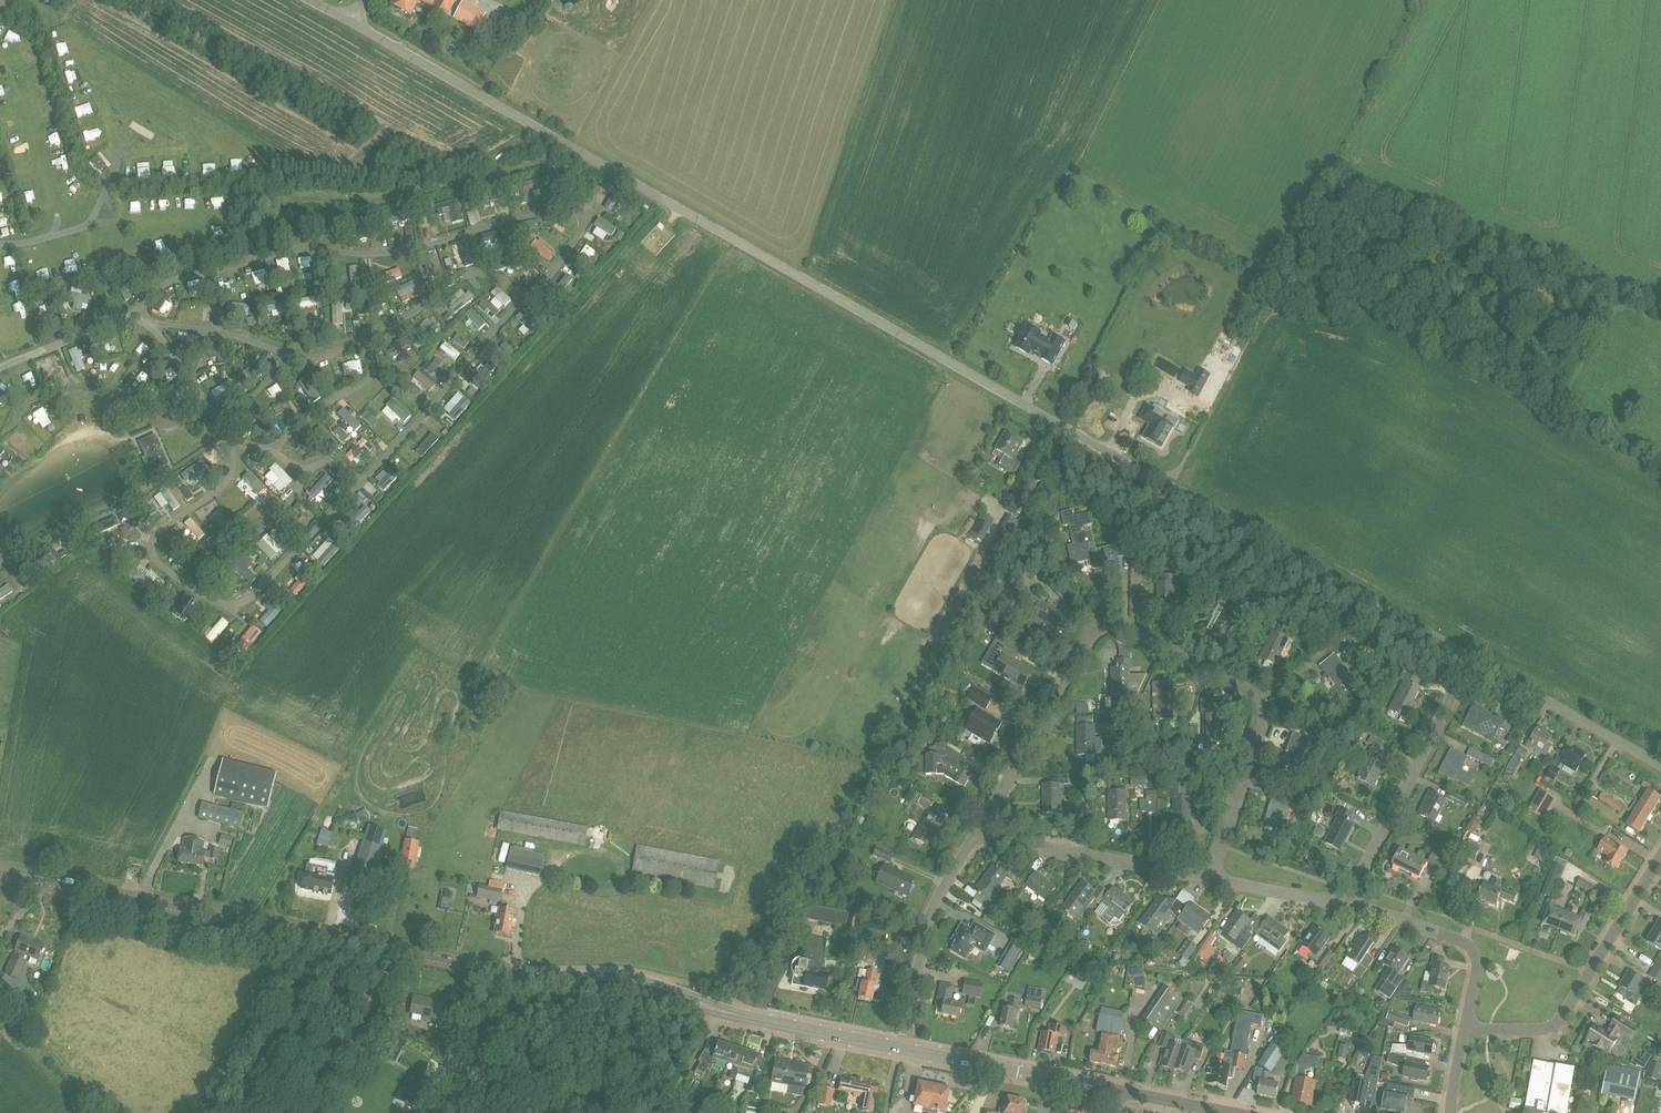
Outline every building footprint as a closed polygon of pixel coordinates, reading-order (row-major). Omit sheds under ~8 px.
[(391,4),(410,15),(419,0),(393,0),(391,4)] [(435,5),(433,8),(447,16),(457,0),(438,0),(435,5)] [(463,0),(453,18),(477,31),(486,14),(463,0)] [(538,179),(518,184),(523,203),(532,201),(530,191),(541,188),(538,179)] [(91,189),(88,194),(101,201),(104,196),(91,189)] [(0,192),(0,201),(1,206),(12,204),(9,190),(0,192)] [(612,210),(622,203),(616,194),(606,201),(612,210)] [(452,224),(463,221),(457,200),(436,206),(439,216),(449,214),(452,224)] [(382,220),(383,226),(410,221),(409,215),(409,212),(382,217),(382,220)] [(14,227),(12,214),(6,215),(7,228),(14,227)] [(475,217),(469,219),(471,225),(477,224),(475,217)] [(536,228),(532,221),(526,224),(529,231),(536,228)] [(411,225),(404,226),(407,238),(413,237),(411,225)] [(511,228),(481,236),(483,243),(513,235),(511,228)] [(621,241),(625,235),(619,231),(615,237),(621,241)] [(533,240),(527,235),(524,240),(530,244),(533,240)] [(546,244),(540,240),(538,242),(536,240),(530,247),(548,263),(554,255),(544,247),(546,244)] [(588,245),(583,254),(593,260),(599,251),(588,245)] [(499,271),(513,266),(515,270),(521,267),(519,263),(523,262),(521,254),(496,264),(499,271)] [(314,270),(313,258),(302,259),(303,271),(314,270)] [(35,262),(31,266),(40,274),(44,270),(35,262)] [(432,281),(425,283),(427,289),(434,287),(432,281)] [(238,285),(239,293),(248,292),(248,284),(238,285)] [(404,292),(408,301),(423,294),(419,285),(404,292)] [(130,304),(136,303),(131,289),(126,291),(130,304)] [(249,292),(239,295),(241,304),(251,301),(249,292)] [(82,304),(87,305),(89,296),(70,293),(69,301),(74,302),(73,308),(81,310),(82,304)] [(61,305),(68,303),(64,294),(58,296),(61,305)] [(322,299),(309,299),(310,312),(322,312),(322,299)] [(240,319),(251,319),(251,306),(240,306),(240,319)] [(195,319),(204,318),(203,307),(194,308),(195,319)] [(331,313),(336,322),(345,318),(340,309),(331,313)] [(286,318),(276,320),(278,333),(289,330),(286,318)] [(1069,320),(1066,326),(1072,329),(1075,323),(1069,320)] [(1042,359),(1053,365),(1066,342),(1054,336),(1051,341),(1040,335),(1042,333),(1028,326),(1027,328),(1026,327),(1019,339),(1020,340),(1016,347),(1030,355),(1032,351),(1043,357),(1042,359)] [(464,348),(468,343),(458,335),(454,340),(464,348)] [(411,344),(389,353),(394,365),(416,355),(411,344)] [(352,359),(356,369),(365,365),(361,356),(352,359)] [(62,386),(71,383),(62,360),(53,363),(62,386)] [(35,367),(28,369),(36,391),(42,389),(35,367)] [(1201,369),(1188,391),(1198,396),(1210,375),(1201,369)] [(255,386),(259,381),(251,376),(248,381),(255,386)] [(231,380),(223,384),(228,391),(216,399),(220,406),(239,394),(231,380)] [(154,398),(162,394),(158,386),(150,390),(154,398)] [(473,396),(477,391),(471,387),(467,391),(473,396)] [(302,396),(296,399),(303,410),(309,406),(302,396)] [(1143,437),(1161,447),(1174,426),(1166,421),(1172,410),(1154,400),(1141,423),(1149,427),(1143,437)] [(361,417),(369,425),(374,419),(366,412),(361,417)] [(411,415),(405,422),(409,425),(415,418),(411,415)] [(386,437),(393,430),(380,418),(373,425),(386,437)] [(454,423),(448,418),(445,423),(450,427),(454,423)] [(16,432),(21,449),(28,447),(24,430),(16,432)] [(997,465),(1014,475),(1024,460),(1016,455),(1023,442),(1006,432),(996,449),(1004,454),(997,465)] [(428,448),(440,439),(435,433),(424,442),(428,448)] [(139,442),(152,472),(169,465),(156,434),(139,442)] [(273,487),(280,493),(292,481),(275,463),(269,470),(279,480),(273,487)] [(251,478),(265,493),(271,488),(257,473),(251,478)] [(334,478),(325,478),(325,490),(333,491),(334,478)] [(177,511),(183,508),(169,485),(163,489),(177,511)] [(1118,563),(1116,557),(1116,547),(1097,551),(1092,530),(1090,531),(1088,526),(1094,524),(1091,513),(1074,517),(1073,510),(1062,513),(1065,527),(1069,525),(1074,545),(1069,546),(1073,564),(1092,560),(1093,568),(1104,566),(1105,571),(1115,569),(1114,564),(1118,563)] [(301,517),(308,525),(312,521),(304,514),(301,517)] [(990,550),(999,556),(1019,522),(1010,516),(990,550)] [(969,536),(981,543),(990,527),(978,520),(969,536)] [(194,521),(189,525),(200,537),(205,533),(194,521)] [(126,526),(120,529),(123,537),(130,534),(126,526)] [(1116,545),(1131,545),(1131,530),(1117,530),(1116,545)] [(1018,542),(1032,553),(1040,543),(1026,532),(1018,542)] [(221,535),(215,539),(219,543),(224,539),(221,535)] [(203,549),(199,552),(205,557),(208,553),(203,549)] [(64,550),(58,554),(61,558),(67,554),(64,550)] [(1019,563),(1033,578),(1039,572),(1025,557),(1019,563)] [(252,567),(253,567),(246,558),(238,564),(254,586),(261,580),(252,567)] [(322,568),(316,562),(312,568),(318,573),(322,568)] [(294,570),(302,581),(307,577),(299,566),(294,570)] [(217,577),(224,582),(228,575),(221,570),(217,577)] [(1158,607),(1174,607),(1174,583),(1177,583),(1177,576),(1162,575),(1162,582),(1158,582),(1158,607)] [(12,581),(21,597),(31,592),(22,576),(12,581)] [(1238,580),(1234,586),(1244,591),(1247,585),(1238,580)] [(1254,588),(1248,600),(1260,607),(1267,595),(1254,588)] [(1007,605),(1013,608),(1017,601),(1019,602),(1022,596),(1014,591),(1010,597),(1011,598),(1007,605)] [(1269,594),(1263,604),(1279,613),(1285,603),(1269,594)] [(281,600),(276,596),(273,600),(278,604),(281,600)] [(1039,625),(1041,622),(1057,631),(1059,628),(1064,631),(1069,622),(1064,619),(1066,616),(1032,597),(1028,603),(1031,605),(1037,609),(1032,617),(1030,620),(1039,625)] [(1037,609),(1031,605),(1027,613),(1032,617),(1037,609)] [(1211,632),(1226,640),(1240,615),(1226,607),(1211,632)] [(193,621),(188,626),(192,629),(196,624),(193,621)] [(255,645),(258,641),(246,630),(242,634),(255,645)] [(1260,657),(1276,665),(1289,639),(1273,631),(1260,657)] [(1334,687),(1341,696),(1358,683),(1337,658),(1352,645),(1341,633),(1326,645),(1334,655),(1322,666),(1337,685),(1334,687)] [(994,644),(1011,654),(1015,645),(999,636),(994,644)] [(233,645),(227,639),(219,648),(226,654),(233,645)] [(1011,678),(1025,686),(1033,672),(1005,654),(995,671),(1010,680),(1011,678)] [(1113,697),(1114,710),(1130,709),(1130,699),(1135,699),(1147,674),(1129,675),(1129,668),(1132,668),(1132,659),(1118,659),(1118,668),(1112,668),(1113,697)] [(1398,712),(1409,718),(1414,708),(1411,706),(1420,687),(1416,685),(1419,679),(1405,672),(1401,678),(1405,680),(1390,709),(1388,714),(1389,716),(1393,718),(1395,718),(1398,712)] [(1159,719),(1159,720),(1176,719),(1176,690),(1170,690),(1170,682),(1153,682),(1154,719),(1159,719)] [(968,683),(964,689),(969,692),(973,686),(968,683)] [(967,699),(986,711),(989,706),(994,698),(987,694),(975,687),(970,695),(967,699)] [(1205,741),(1205,750),(1215,750),(1215,741),(1222,741),(1222,712),(1216,712),(1216,699),(1204,699),(1204,705),(1201,705),(1201,713),(1204,713),(1205,741)] [(1503,721),(1475,707),(1467,721),(1484,730),(1481,734),(1493,740),(1503,721)] [(978,708),(966,729),(990,744),(1003,722),(978,708)] [(1349,731),(1359,719),(1352,712),(1341,724),(1349,731)] [(1094,716),(1095,725),(1106,724),(1106,716),(1094,716)] [(1078,727),(1078,756),(1095,755),(1095,754),(1103,754),(1103,738),(1095,738),(1095,726),(1078,727)] [(1532,746),(1547,755),(1553,745),(1548,742),(1553,735),(1539,727),(1530,743),(1528,742),(1526,746),(1530,749),(1532,746)] [(1506,752),(1511,755),(1524,735),(1514,729),(1507,741),(1511,744),(1506,752)] [(1289,778),(1303,783),(1314,750),(1307,747),(1310,738),(1294,733),(1287,757),(1295,760),(1289,778)] [(1352,737),(1353,745),(1360,744),(1359,736),(1352,737)] [(1359,778),(1374,786),(1387,760),(1383,758),(1387,750),(1382,748),(1385,743),(1372,736),(1368,742),(1374,745),(1370,752),(1372,753),(1359,778)] [(907,754),(907,740),(896,740),(896,754),(907,754)] [(955,782),(964,787),(970,778),(974,781),(979,774),(964,765),(964,766),(953,760),(957,753),(938,742),(935,748),(930,748),(930,755),(927,755),(926,767),(926,775),(937,775),(937,774),(945,774),(946,775),(955,781),(955,782)] [(1512,777),(1516,780),(1520,774),(1517,773),(1524,761),(1521,760),(1523,757),(1524,757),(1528,750),(1520,746),(1516,752),(1506,769),(1514,774),(1512,777)] [(1468,755),(1483,763),(1487,756),(1471,748),(1468,755)] [(1564,764),(1576,771),(1586,753),(1577,749),(1575,752),(1570,749),(1563,760),(1565,761),(1564,764)] [(1456,780),(1469,786),(1475,776),(1461,769),(1467,758),(1452,750),(1441,772),(1456,780)] [(1484,763),(1492,767),(1495,760),(1488,756),(1484,763)] [(1162,767),(1166,760),(1160,757),(1156,764),(1162,767)] [(223,759),(222,765),(214,795),(231,799),(240,802),(265,809),(271,788),(275,773),(223,759)] [(1546,777),(1554,781),(1561,769),(1553,765),(1546,777)] [(1043,785),(1044,813),(1061,813),(1060,785),(1069,784),(1069,775),(1059,775),(1059,784),(1043,785)] [(1655,807),(1660,798),(1660,797),(1651,791),(1654,786),(1645,781),(1642,785),(1649,789),(1642,800),(1655,807)] [(1174,799),(1174,827),(1191,827),(1191,798),(1186,798),(1186,784),(1172,784),(1172,799),(1174,799)] [(1544,819),(1556,799),(1540,789),(1528,809),(1544,819)] [(405,813),(431,804),(426,791),(407,797),(409,802),(402,804),(405,813)] [(918,802),(931,809),(935,801),(924,794),(923,795),(917,791),(910,802),(915,806),(918,802)] [(1109,791),(1109,820),(1126,820),(1126,791),(1109,791)] [(1157,813),(1157,791),(1148,791),(1148,800),(1141,800),(1141,812),(1148,812),(1148,813),(1157,813)] [(1461,806),(1465,808),(1468,801),(1465,799),(1449,791),(1446,798),(1461,806)] [(1419,814),(1434,822),(1446,799),(1431,792),(1419,814)] [(1599,798),(1620,812),(1624,806),(1602,792),(1599,798)] [(1263,825),(1292,835),(1296,824),(1286,821),(1292,803),(1303,806),(1305,799),(1288,793),(1285,800),(1273,796),(1263,825)] [(1635,811),(1648,819),(1655,807),(1642,800),(1635,811)] [(213,822),(240,829),(244,813),(218,806),(216,806),(202,802),(198,818),(212,821),(214,822),(213,822)] [(1326,842),(1341,850),(1355,824),(1350,821),(1354,814),(1341,807),(1337,815),(1339,816),(1326,842)] [(355,814),(360,822),(370,817),(365,808),(355,814)] [(497,830),(584,846),(588,827),(501,811),(497,830)] [(1627,824),(1639,832),(1648,819),(1635,811),(1627,824)] [(914,838),(929,847),(944,822),(929,813),(914,838)] [(855,822),(860,825),(863,819),(859,816),(855,822)] [(400,865),(414,867),(419,842),(415,841),(417,828),(408,827),(406,839),(405,839),(400,865)] [(219,843),(230,846),(233,837),(221,834),(219,843)] [(316,844),(327,848),(331,838),(320,835),(316,844)] [(1605,862),(1617,869),(1627,852),(1617,845),(1617,844),(1606,837),(1598,849),(1609,856),(1605,862)] [(178,862),(204,866),(205,857),(210,858),(218,860),(220,849),(210,847),(209,853),(203,852),(204,841),(184,838),(182,849),(180,849),(178,862)] [(349,882),(369,888),(379,856),(381,857),(384,849),(382,848),(383,846),(363,840),(349,882)] [(1457,853),(1474,861),(1480,848),(1463,840),(1457,853)] [(632,873),(715,888),(720,860),(637,845),(632,873)] [(872,856),(890,863),(894,854),(876,847),(872,856)] [(534,861),(535,853),(511,848),(509,855),(506,869),(540,876),(543,863),(534,861)] [(1420,878),(1427,864),(1428,863),(1427,863),(1401,850),(1394,865),(1395,865),(1394,867),(1399,870),(1400,868),(1420,878)] [(1428,863),(1427,864),(1441,871),(1448,857),(1434,850),(1427,863),(1428,863)] [(1491,858),(1489,870),(1495,871),(1498,860),(1491,858)] [(1463,863),(1454,860),(1444,882),(1453,886),(1463,863)] [(303,888),(330,893),(333,881),(334,875),(327,874),(328,869),(307,865),(303,888)] [(896,889),(908,894),(914,878),(884,865),(876,882),(895,891),(896,889)] [(975,900),(987,908),(992,901),(990,899),(1007,877),(1012,881),(1017,875),(1004,865),(1001,870),(995,865),(977,889),(981,892),(975,900)] [(1542,894),(1550,897),(1560,871),(1553,868),(1542,894)] [(1027,886),(1047,901),(1056,888),(1036,873),(1032,877),(1027,874),(1019,885),(1025,889),(1027,886)] [(1576,884),(1591,893),(1596,886),(1581,877),(1576,884)] [(477,897),(500,902),(505,879),(496,878),(495,880),(490,879),(488,886),(479,884),(477,897)] [(1478,898),(1497,905),(1500,897),(1514,902),(1517,894),(1499,887),(1501,881),(1493,878),(1491,884),(1485,881),(1484,884),(1483,884),(1478,898)] [(1092,896),(1097,900),(1106,888),(1100,884),(1095,891),(1083,881),(1062,909),(1076,919),(1092,896)] [(1102,918),(1112,926),(1117,926),(1121,924),(1123,921),(1121,920),(1134,902),(1114,888),(1111,892),(1106,888),(1097,900),(1109,908),(1102,918)] [(1181,898),(1188,906),(1196,898),(1189,890),(1181,898)] [(1153,933),(1162,920),(1167,923),(1174,914),(1175,914),(1183,903),(1178,899),(1167,898),(1166,900),(1161,896),(1140,924),(1153,933)] [(1544,923),(1560,929),(1566,913),(1555,908),(1557,902),(1549,899),(1544,910),(1548,912),(1544,923)] [(1183,903),(1175,914),(1181,919),(1183,915),(1203,930),(1213,918),(1192,903),(1189,907),(1183,903)] [(514,935),(516,921),(513,920),(513,918),(512,917),(514,910),(500,907),(499,915),(495,914),(493,923),(496,924),(494,933),(510,936),(510,934),(514,935)] [(822,921),(833,924),(836,910),(824,908),(822,921)] [(1250,928),(1252,929),(1261,917),(1256,914),(1251,920),(1238,911),(1224,931),(1227,934),(1224,938),(1233,944),(1236,940),(1239,936),(1242,939),(1250,928)] [(847,912),(845,926),(858,929),(861,915),(847,912)] [(1560,929),(1575,935),(1580,923),(1585,926),(1590,917),(1582,912),(1578,917),(1566,913),(1560,929)] [(983,921),(996,927),(1000,920),(986,913),(983,921)] [(1255,935),(1279,953),(1287,941),(1284,939),(1290,932),(1269,917),(1266,921),(1261,917),(1252,929),(1257,933),(1255,935)] [(1660,949),(1660,921),(1647,941),(1660,949)] [(952,950),(964,957),(969,949),(971,950),(974,945),(982,950),(983,947),(987,949),(995,935),(980,926),(976,932),(962,924),(953,939),(957,942),(952,950)] [(1316,964),(1323,969),(1334,955),(1323,947),(1330,938),(1315,927),(1302,945),(1312,953),(1310,956),(1319,961),(1316,964)] [(1352,975),(1360,980),(1364,974),(1374,958),(1367,953),(1374,942),(1361,934),(1346,956),(1359,965),(1356,969),(1352,975)] [(4,974),(20,980),(28,961),(24,959),(26,955),(39,960),(45,945),(21,936),(15,951),(16,951),(15,955),(12,954),(4,974)] [(818,990),(825,991),(829,975),(820,973),(827,941),(810,937),(798,960),(797,960),(795,961),(794,962),(793,963),(792,964),(792,965),(791,966),(791,967),(791,968),(791,969),(791,971),(791,972),(792,973),(792,974),(792,975),(793,975),(793,976),(792,985),(818,991),(818,990)] [(1179,953),(1187,959),(1197,946),(1188,940),(1179,953)] [(1002,958),(1014,965),(1024,949),(1011,942),(1002,958)] [(1399,974),(1410,957),(1394,947),(1383,963),(1389,967),(1382,978),(1387,981),(1380,992),(1390,999),(1404,977),(1399,974)] [(856,957),(864,958),(866,949),(858,948),(856,957)] [(1223,957),(1230,963),(1236,955),(1228,950),(1223,957)] [(1037,952),(1030,951),(1029,960),(1035,961),(1037,952)] [(1120,956),(1114,953),(1112,961),(1117,963),(1120,956)] [(1421,991),(1434,994),(1436,987),(1445,989),(1450,967),(1443,965),(1444,959),(1433,956),(1430,971),(1432,971),(1430,983),(1423,981),(1421,991)] [(1190,962),(1187,960),(1184,957),(1180,963),(1185,967),(1190,962)] [(1231,969),(1238,975),(1248,962),(1241,957),(1231,969)] [(1660,983),(1660,957),(1649,976),(1660,983)] [(1072,971),(1085,978),(1090,967),(1077,961),(1072,971)] [(880,994),(875,993),(877,984),(875,984),(878,971),(868,969),(866,979),(864,979),(863,981),(862,981),(857,980),(854,991),(860,992),(859,997),(872,1000),(878,1001),(880,994)] [(1620,985),(1639,997),(1641,994),(1643,995),(1647,988),(1643,985),(1646,981),(1629,971),(1620,985)] [(962,994),(981,998),(984,983),(965,979),(962,994)] [(941,1014),(958,1017),(961,1005),(950,1003),(954,985),(942,982),(936,1007),(942,1008),(941,1014)] [(1300,989),(1306,993),(1310,987),(1304,983),(1300,989)] [(1143,1017),(1162,1031),(1176,1011),(1184,999),(1165,986),(1143,1017)] [(1401,987),(1396,994),(1411,998),(1413,989),(1401,987)] [(1349,998),(1341,993),(1336,1001),(1344,1006),(1349,998)] [(422,1018),(430,1020),(431,1017),(439,1019),(442,1004),(429,1002),(429,999),(414,996),(411,1013),(423,1015),(422,1018)] [(1025,1006),(1035,1008),(1037,999),(1027,997),(1025,1006)] [(1176,1011),(1184,1017),(1192,1005),(1184,999),(1176,1011)] [(1001,1026),(1013,1028),(1015,1020),(1017,1021),(1019,1011),(1018,1011),(1020,1002),(1011,1000),(1009,1009),(1005,1008),(1001,1026)] [(1413,1021),(1438,1026),(1440,1017),(1441,1015),(1440,1015),(1441,1011),(1417,1006),(1413,1021)] [(1091,1061),(1117,1066),(1119,1055),(1117,1054),(1121,1035),(1120,1035),(1124,1018),(1123,1018),(1124,1012),(1109,1008),(1102,1007),(1101,1013),(1100,1013),(1096,1032),(1102,1033),(1098,1051),(1093,1050),(1091,1061)] [(1209,1084),(1226,1088),(1228,1077),(1235,1078),(1237,1067),(1243,1069),(1252,1024),(1261,1026),(1264,1016),(1239,1011),(1231,1052),(1226,1051),(1225,1055),(1219,1053),(1217,1063),(1214,1062),(1209,1084)] [(1387,1019),(1395,1022),(1408,1027),(1411,1019),(1390,1012),(1387,1019)] [(1606,1049),(1611,1052),(1618,1040),(1617,1039),(1620,1035),(1632,1042),(1639,1029),(1618,1016),(1607,1033),(1596,1026),(1588,1038),(1595,1042),(1594,1044),(1604,1051),(1606,1049)] [(1379,1024),(1393,1029),(1395,1022),(1387,1019),(1383,1018),(1379,1024)] [(1046,1052),(1054,1053),(1056,1044),(1058,1044),(1060,1037),(1065,1038),(1067,1027),(1051,1024),(1049,1033),(1043,1032),(1039,1050),(1041,1051),(1041,1052),(1046,1053),(1046,1052)] [(463,1039),(443,1031),(437,1047),(458,1054),(463,1039)] [(1174,1070),(1175,1068),(1182,1048),(1174,1045),(1177,1038),(1164,1033),(1159,1047),(1166,1049),(1161,1065),(1174,1070)] [(1389,1053),(1418,1059),(1419,1053),(1432,1056),(1432,1053),(1435,1052),(1436,1047),(1434,1044),(1435,1042),(1411,1037),(1410,1046),(1393,1045),(1392,1048),(1385,1047),(1384,1052),(1389,1053)] [(380,1052),(396,1062),(403,1049),(388,1040),(380,1052)] [(1175,1068),(1188,1073),(1194,1057),(1200,1059),(1205,1046),(1193,1042),(1190,1049),(1183,1046),(1182,1048),(1175,1068)] [(726,1063),(731,1047),(718,1043),(715,1051),(709,1048),(694,1073),(702,1077),(708,1068),(710,1070),(716,1060),(726,1063)] [(1258,1064),(1271,1073),(1285,1052),(1272,1044),(1258,1064)] [(1339,1057),(1346,1059),(1349,1047),(1341,1045),(1339,1057)] [(736,1078),(745,1051),(731,1047),(726,1063),(733,1065),(729,1078),(736,1080),(736,1078)] [(746,1091),(756,1094),(763,1072),(754,1070),(758,1055),(745,1051),(736,1078),(749,1082),(746,1091)] [(1403,1077),(1427,1081),(1427,1079),(1430,1077),(1431,1073),(1429,1070),(1429,1068),(1416,1065),(1418,1059),(1389,1053),(1387,1062),(1399,1067),(1405,1068),(1403,1077)] [(1646,1053),(1638,1066),(1644,1069),(1652,1056),(1646,1053)] [(1298,1065),(1321,1070),(1323,1058),(1303,1054),(1298,1061),(1298,1065)] [(1367,1093),(1376,1095),(1383,1059),(1373,1057),(1364,1082),(1355,1080),(1354,1088),(1351,1087),(1350,1094),(1353,1095),(1351,1104),(1353,1104),(1352,1107),(1362,1108),(1362,1106),(1364,1106),(1367,1093)] [(772,1083),(804,1089),(808,1067),(777,1061),(772,1083)] [(1657,1081),(1660,1067),(1660,1065),(1652,1062),(1648,1078),(1657,1081)] [(1602,1094),(1635,1101),(1639,1080),(1641,1072),(1608,1065),(1602,1094)] [(1574,1069),(1558,1067),(1557,1077),(1552,1076),(1546,1112),(1566,1112),(1574,1069)] [(1257,1094),(1276,1098),(1279,1084),(1267,1082),(1268,1073),(1262,1072),(1263,1070),(1256,1068),(1254,1079),(1260,1081),(1257,1094)] [(1552,1076),(1532,1072),(1525,1112),(1546,1112),(1552,1076)] [(411,1075),(400,1093),(409,1098),(406,1104),(415,1110),(430,1087),(411,1075)] [(870,1112),(873,1112),(879,1084),(848,1078),(847,1081),(841,1079),(838,1090),(854,1093),(853,1096),(860,1098),(861,1095),(864,1096),(861,1111),(870,1112)] [(1293,1101),(1311,1105),(1316,1082),(1297,1078),(1293,1101)] [(946,1112),(948,1102),(946,1102),(948,1089),(948,1088),(948,1086),(919,1080),(919,1083),(918,1083),(914,1106),(924,1108),(923,1112),(930,1112),(937,1112),(937,1111),(946,1112)] [(777,1086),(775,1097),(791,1101),(793,1090),(777,1086)] [(830,1106),(834,1089),(821,1086),(817,1104),(830,1106)] [(1400,1112),(1404,1112),(1407,1099),(1414,1100),(1416,1089),(1400,1086),(1399,1091),(1387,1088),(1383,1110),(1400,1112)] [(1012,1106),(1015,1107),(1016,1099),(1004,1096),(1002,1105),(1001,1105),(999,1112),(1011,1112),(1012,1106)] [(743,1106),(764,1110),(765,1103),(744,1099),(743,1106)] [(1027,1110),(1024,1109),(1026,1101),(1016,1099),(1015,1107),(1012,1106),(1011,1112),(1026,1112),(1027,1110)] [(693,1107),(681,1100),(671,1112),(688,1112),(693,1107)] [(1408,1111),(1418,1110),(1417,1102),(1407,1102),(1408,1111)]
